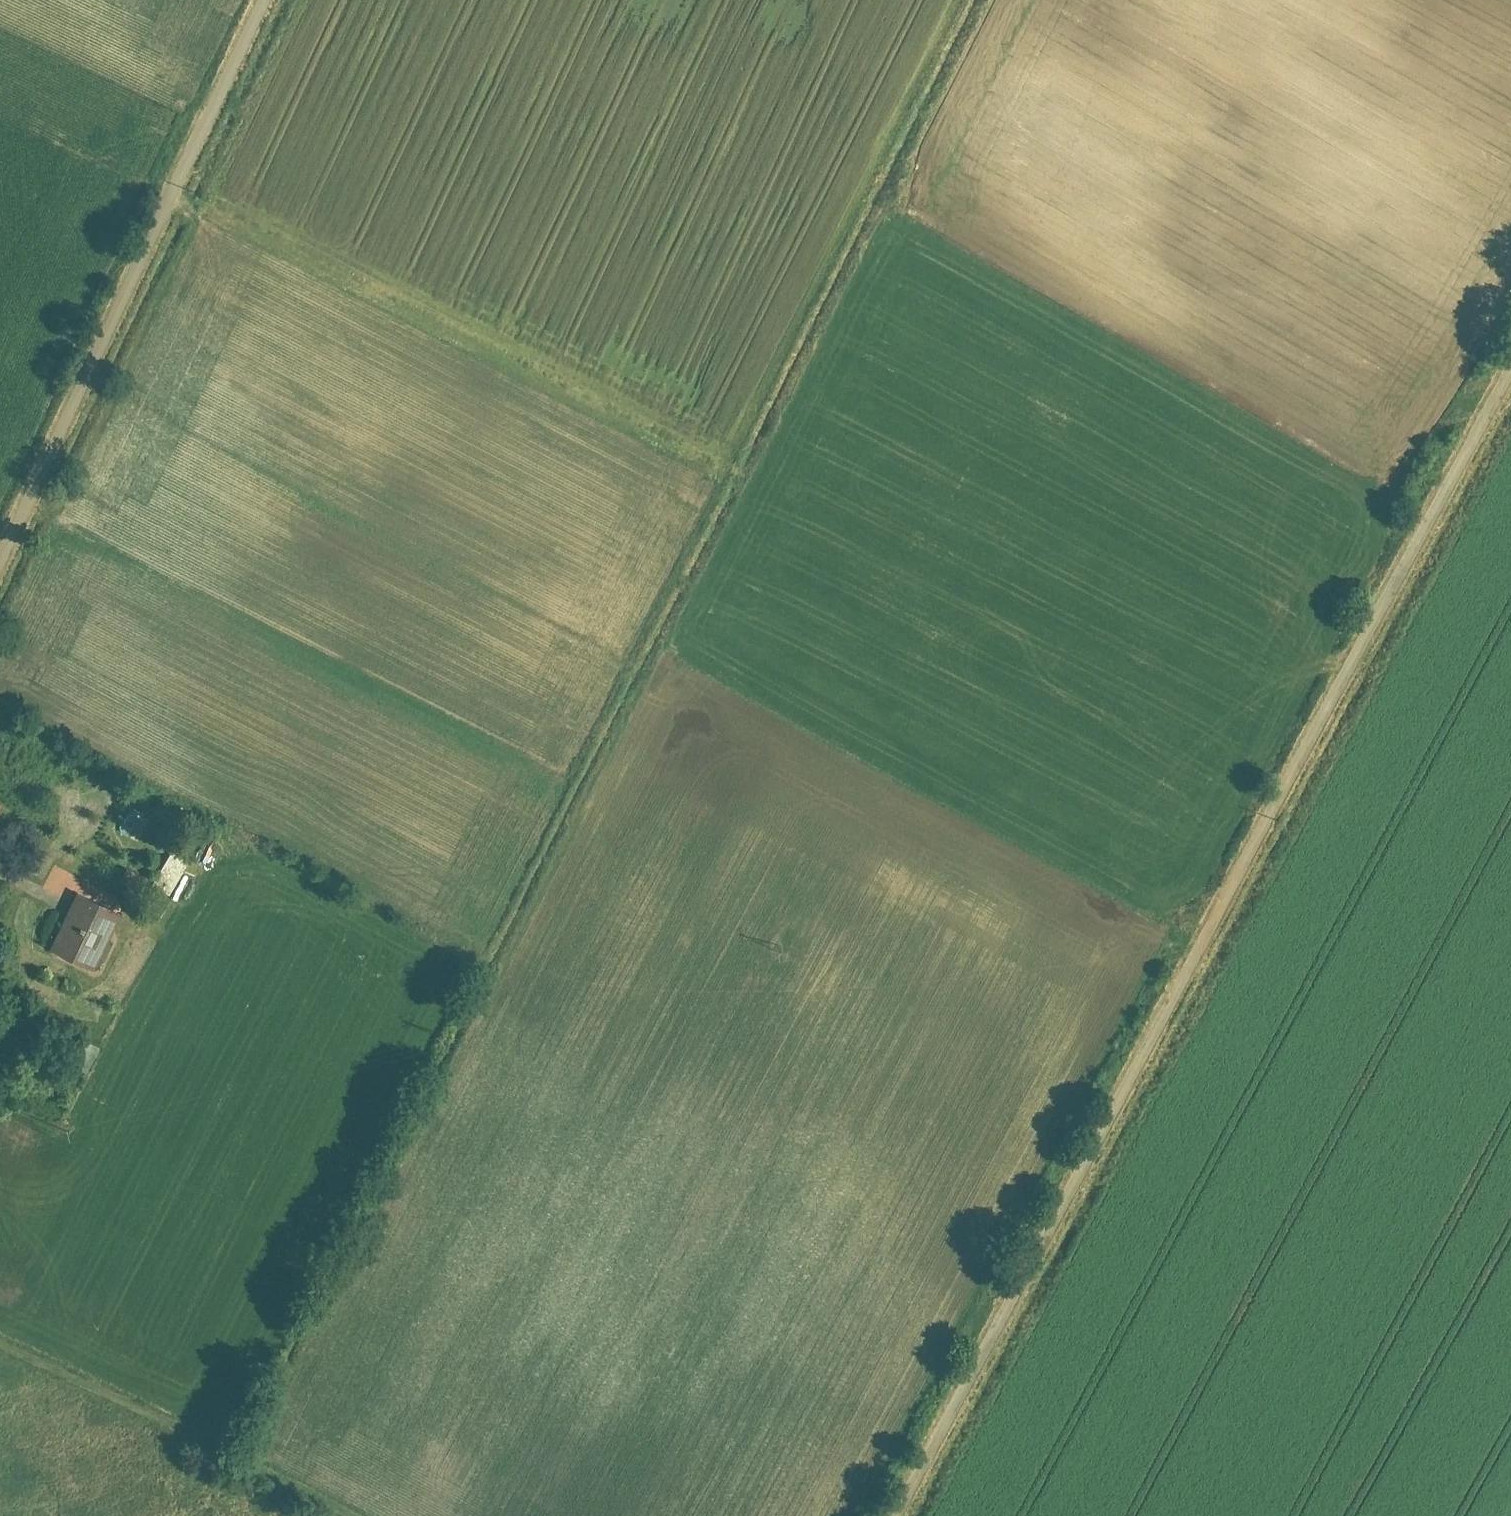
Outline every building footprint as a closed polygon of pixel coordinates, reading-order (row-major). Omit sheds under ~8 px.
[(159,884),(179,891),(192,856),(172,848),(159,884)] [(123,909),(78,887),(50,945),(95,967),(123,909)]
